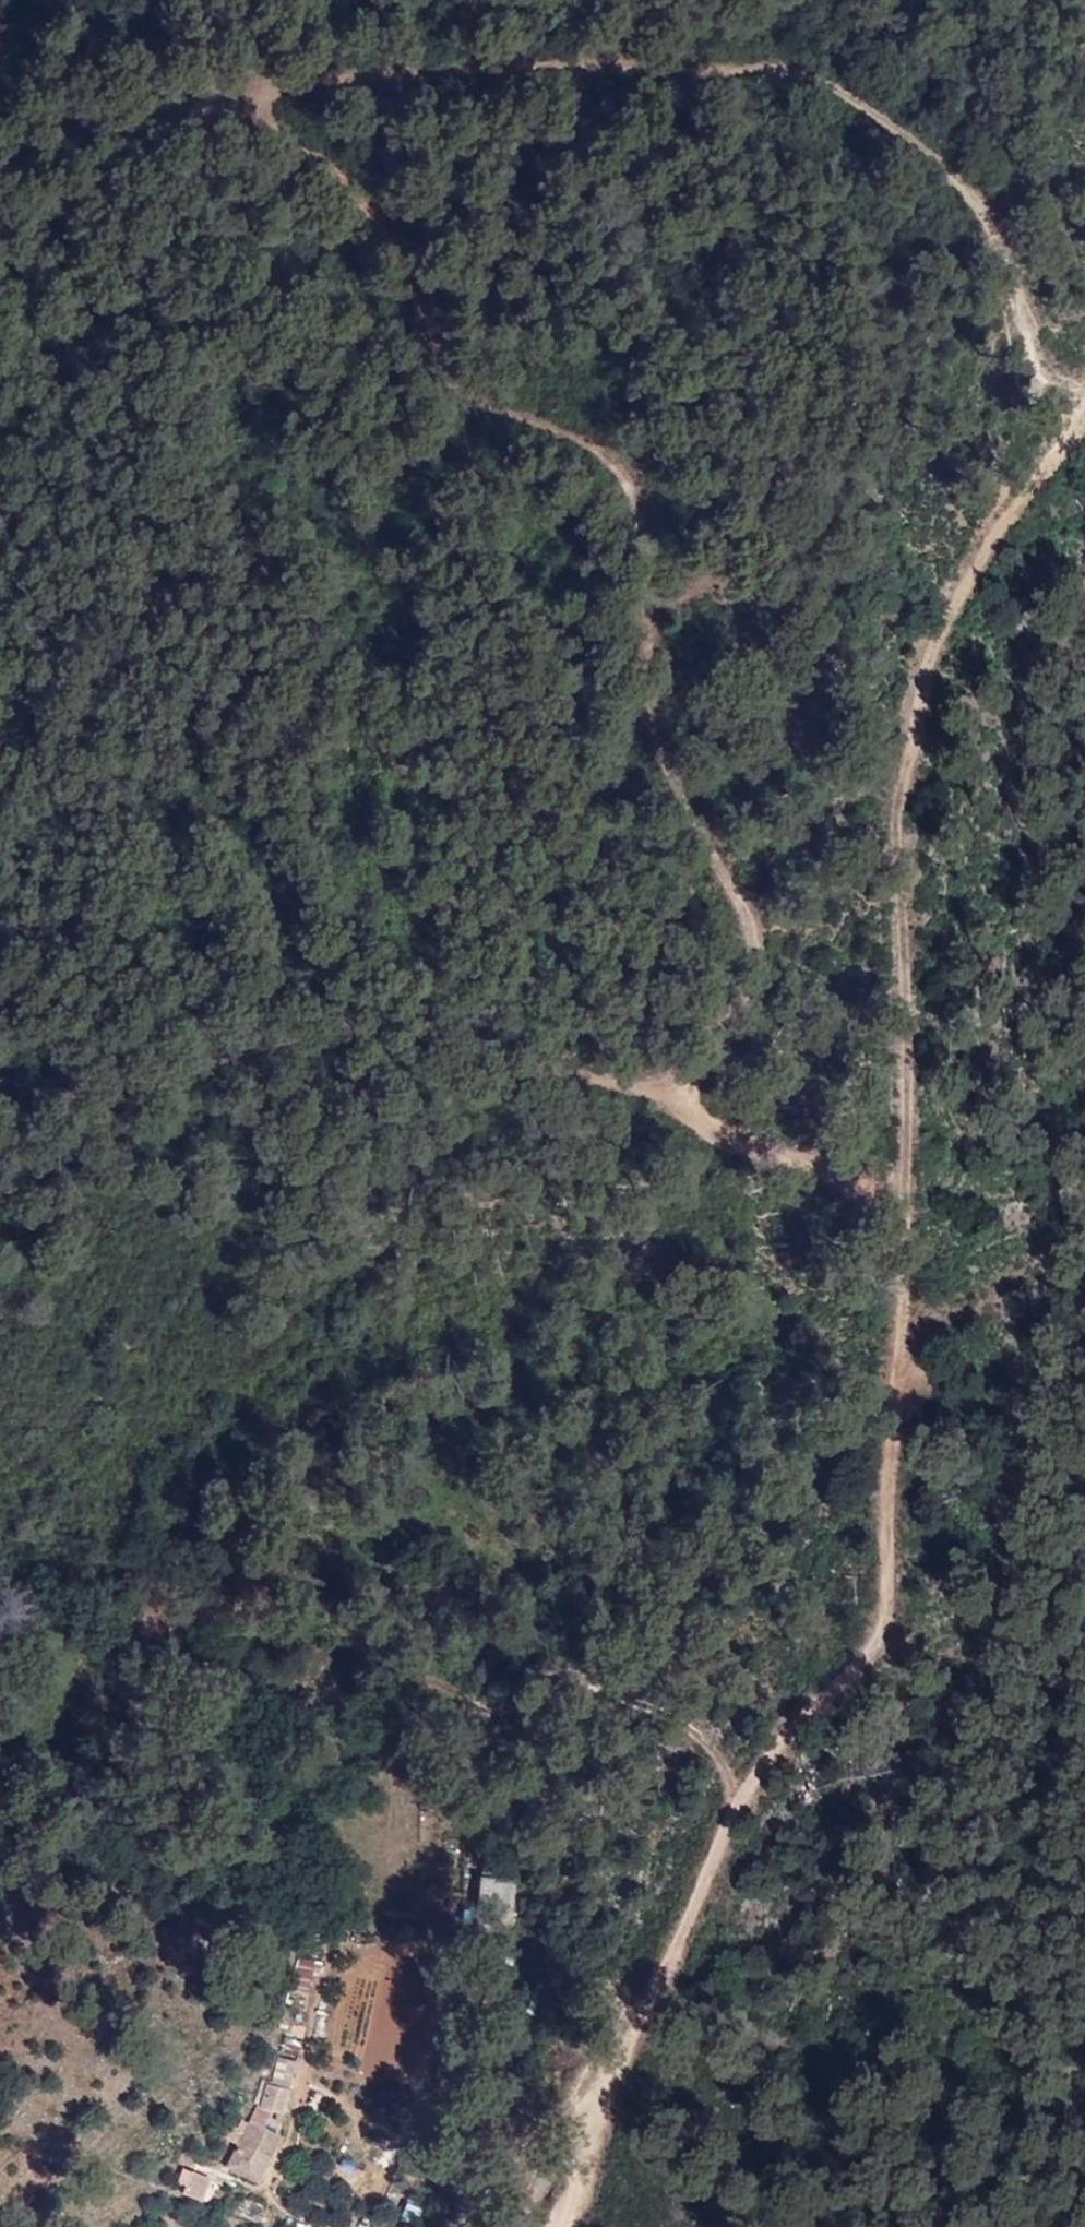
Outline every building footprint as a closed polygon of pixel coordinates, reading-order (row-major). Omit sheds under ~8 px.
[(297,2080),(302,2054),(284,2048),(276,2075),(297,2080)] [(297,2080),(273,2074),(267,2099),(291,2105),(297,2080)] [(245,2134),(255,2114),(249,2110),(245,2119),(238,2115),(231,2127),(245,2134)] [(245,2134),(234,2157),(265,2172),(287,2127),(257,2111),(255,2114),(245,2134)] [(199,2162),(190,2184),(211,2192),(219,2169),(199,2162)]
